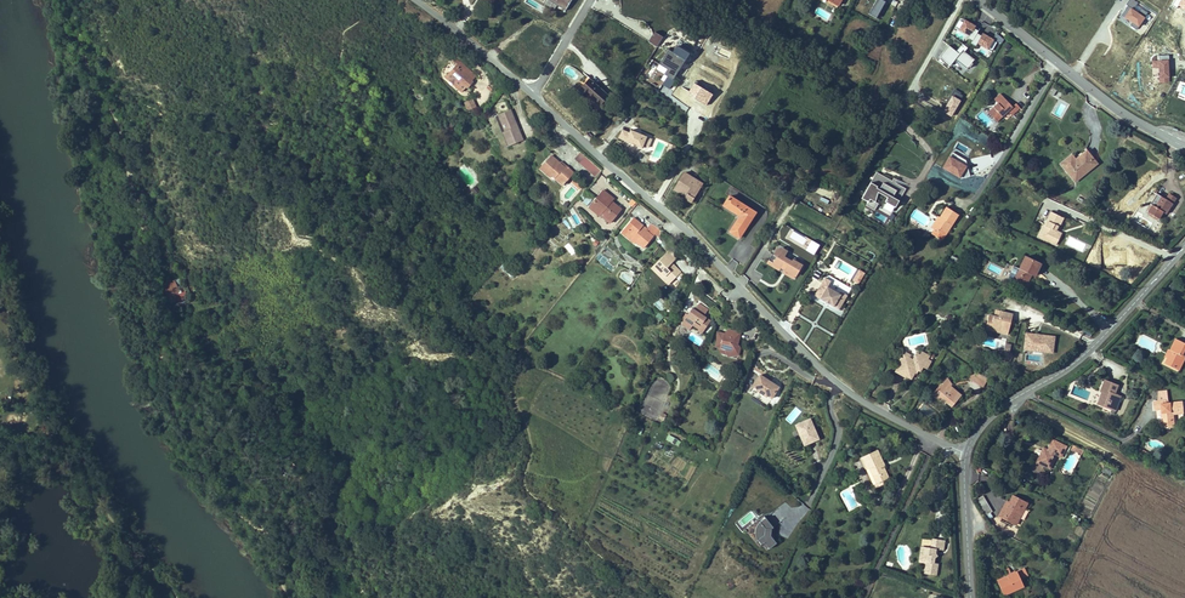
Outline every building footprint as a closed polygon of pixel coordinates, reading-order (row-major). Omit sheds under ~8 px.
[(836,10),(838,5),(828,0),(818,0),(836,10)] [(887,0),(877,0),(868,15),(876,19),(887,0)] [(1172,5),(1184,13),(1184,0),(1175,0),(1172,5)] [(1128,6),(1122,15),(1139,27),(1145,17),(1128,6)] [(978,31),(974,28),(975,26),(964,20),(959,30),(969,36),(968,38),(972,41),(977,33),(978,31)] [(988,49),(993,40),(983,34),(981,36),(977,33),(972,41),(971,43),(976,46),(978,43),(988,49)] [(962,44),(956,51),(958,53),(961,53),(963,50),(965,52),(967,48),(962,44)] [(689,54),(676,46),(672,52),(668,50),(659,64),(667,69),(664,74),(667,77),(662,85),(669,89),(674,81),(673,80),(689,54)] [(965,52),(963,50),(961,53),(958,53),(956,51),(949,46),(940,57),(951,66),(956,60),(967,69),(969,67),(970,68),(973,64),(972,64),(975,60),(965,52)] [(606,54),(613,60),(617,55),(610,49),(606,54)] [(1160,83),(1169,83),(1169,55),(1159,56),(1159,61),(1152,61),(1152,68),(1159,68),(1160,83)] [(462,94),(452,86),(456,80),(449,74),(437,88),(441,91),(439,94),(445,98),(447,96),(454,102),(457,100),(458,101),(463,96),(461,94),(462,94)] [(579,91),(586,98),(588,95),(599,105),(608,96),(590,79),(579,91)] [(452,86),(462,94),(466,88),(456,80),(452,86)] [(483,90),(477,97),(482,102),(488,93),(483,90)] [(953,117),(962,95),(953,90),(943,113),(953,117)] [(998,104),(990,111),(995,116),(993,117),(997,122),(1006,114),(1008,111),(1009,113),(1012,115),(1020,108),(1016,103),(1012,107),(1009,104),(1007,101),(1002,95),(996,101),(998,104)] [(445,98),(453,105),(454,102),(447,96),(445,98)] [(467,111),(476,108),(474,99),(464,101),(467,111)] [(507,131),(500,118),(489,124),(498,141),(495,143),(501,155),(516,148),(509,135),(506,136),(504,133),(507,131)] [(498,141),(489,124),(484,126),(493,144),(495,143),(498,141)] [(529,126),(522,131),(528,141),(536,136),(529,126)] [(647,137),(631,130),(629,133),(622,130),(619,138),(626,141),(626,142),(642,149),(644,145),(647,137)] [(652,139),(647,137),(644,145),(649,147),(652,139)] [(676,146),(671,144),(670,148),(668,147),(666,151),(673,153),(676,146)] [(1076,181),(1092,167),(1089,163),(1093,159),(1085,150),(1074,159),(1071,156),(1061,164),(1076,181)] [(579,162),(574,157),(569,164),(574,168),(579,162)] [(579,162),(574,168),(590,182),(596,176),(579,162)] [(541,166),(531,179),(542,188),(544,185),(556,194),(566,183),(557,175),(554,178),(550,174),(541,166)] [(907,187),(877,170),(862,196),(869,200),(867,203),(875,208),(879,202),(876,200),(879,190),(888,196),(886,200),(896,206),(907,187)] [(685,199),(692,203),(694,198),(693,197),(697,192),(695,191),(699,185),(692,181),(694,178),(685,173),(676,187),(687,195),(686,197),(685,199)] [(693,197),(694,198),(703,184),(694,178),(692,181),(699,185),(695,191),(697,192),(693,197)] [(674,190),(686,197),(687,195),(676,187),(674,190)] [(1166,214),(1173,204),(1166,200),(1161,197),(1156,194),(1150,204),(1152,205),(1147,212),(1159,219),(1163,212),(1166,214)] [(1166,200),(1173,204),(1176,198),(1169,194),(1166,200)] [(755,213),(729,196),(723,206),(740,216),(730,232),(740,238),(755,213)] [(584,212),(597,220),(607,228),(615,216),(606,209),(600,206),(602,202),(595,197),(584,212)] [(935,230),(945,236),(958,215),(946,207),(940,218),(938,216),(931,228),(935,230)] [(914,209),(908,220),(925,229),(931,217),(914,209)] [(584,212),(582,215),(594,224),(597,220),(584,212)] [(1063,218),(1051,212),(1045,225),(1039,237),(1056,245),(1061,234),(1056,231),(1055,231),(1057,226),(1058,227),(1063,218)] [(572,216),(567,217),(571,229),(576,227),(572,216)] [(622,240),(620,244),(640,256),(648,243),(639,238),(641,236),(623,226),(617,237),(622,240)] [(945,236),(935,230),(932,234),(942,240),(945,236)] [(811,241),(808,250),(816,253),(819,244),(811,241)] [(792,262),(783,257),(786,252),(781,248),(777,250),(774,255),(772,254),(768,260),(773,263),(773,264),(773,266),(779,270),(780,267),(784,269),(786,271),(785,273),(794,278),(803,263),(794,258),(792,262)] [(952,256),(949,261),(961,267),(964,262),(952,256)] [(603,265),(608,260),(603,257),(599,261),(603,265)] [(1040,264),(1025,257),(1019,270),(1014,280),(1012,283),(1024,289),(1031,274),(1033,271),(1036,273),(1040,264)] [(656,261),(643,272),(647,278),(650,276),(657,285),(662,281),(665,284),(671,279),(656,261)] [(992,264),(989,268),(998,275),(1001,271),(992,264)] [(1010,278),(1014,280),(1019,270),(1015,268),(1010,278)] [(859,282),(865,272),(860,269),(854,279),(859,282)] [(931,269),(927,276),(933,279),(937,272),(931,269)] [(647,278),(643,272),(642,273),(656,291),(665,284),(662,281),(657,285),(650,276),(647,278)] [(176,280),(163,285),(170,305),(183,300),(176,280)] [(821,297),(820,299),(834,307),(835,305),(840,308),(847,296),(842,293),(840,295),(828,287),(829,285),(823,281),(816,293),(821,297)] [(653,305),(661,309),(664,304),(656,300),(653,305)] [(705,315),(709,308),(698,303),(695,309),(705,315)] [(674,324),(676,325),(685,332),(687,328),(691,331),(696,334),(703,324),(697,320),(701,314),(692,308),(689,314),(685,312),(680,319),(679,317),(674,324)] [(988,320),(985,329),(993,331),(994,329),(999,330),(1003,328),(1005,332),(1008,332),(1010,324),(1008,324),(1008,320),(1011,321),(1012,314),(995,310),(994,316),(989,315),(988,320)] [(685,332),(676,325),(673,328),(682,335),(685,332)] [(719,337),(709,335),(709,347),(707,352),(717,353),(720,361),(726,357),(729,358),(731,351),(733,349),(730,346),(726,346),(726,343),(730,339),(732,334),(720,332),(719,337)] [(1054,353),(1055,335),(1024,333),(1023,351),(1054,353)] [(1171,354),(1173,356),(1179,344),(1165,338),(1159,350),(1161,351),(1158,358),(1155,363),(1165,368),(1171,354)] [(1009,352),(1012,344),(1006,342),(1003,351),(1009,352)] [(1153,355),(1158,358),(1161,351),(1159,350),(1157,348),(1153,355)] [(898,366),(895,371),(905,377),(906,376),(911,379),(915,372),(917,369),(918,370),(920,371),(923,367),(927,369),(933,358),(922,352),(920,355),(917,353),(913,360),(909,357),(905,355),(903,354),(896,365),(898,366)] [(1165,368),(1170,370),(1176,357),(1173,356),(1171,354),(1165,368)] [(781,385),(761,372),(749,390),(769,404),(781,385)] [(970,378),(983,386),(987,380),(974,372),(970,378)] [(947,403),(951,406),(958,398),(961,395),(952,388),(950,390),(948,388),(950,386),(951,384),(948,379),(942,385),(941,385),(932,395),(938,400),(941,397),(947,403)] [(1102,410),(1106,393),(1104,392),(1105,384),(1091,381),(1089,393),(1091,394),(1095,395),(1095,398),(1093,398),(1091,407),(1102,410)] [(1144,402),(1145,410),(1150,409),(1154,428),(1166,425),(1163,412),(1174,410),(1172,400),(1157,403),(1157,399),(1155,400),(1153,389),(1144,391),(1147,401),(1144,402)] [(1111,394),(1106,393),(1102,410),(1107,411),(1111,394)] [(938,400),(945,405),(947,403),(941,397),(938,400)] [(919,409),(927,415),(931,409),(923,403),(919,409)] [(812,416),(796,423),(805,444),(821,437),(812,416)] [(635,433),(641,435),(643,428),(638,426),(635,433)] [(679,446),(681,441),(668,435),(665,440),(679,446)] [(1049,457),(1054,447),(1042,439),(1036,450),(1032,448),(1023,461),(1038,468),(1045,455),(1049,457)] [(877,448),(861,456),(876,486),(891,478),(884,465),(885,463),(877,448)] [(1011,464),(1005,477),(1010,480),(1017,468),(1011,464)] [(1100,472),(1092,467),(1090,471),(1099,476),(1100,472)] [(1010,504),(1007,503),(1001,514),(1014,521),(1017,516),(1022,519),(1030,501),(1016,493),(1012,501),(1010,504)] [(993,511),(995,510),(986,495),(979,499),(988,514),(993,511)] [(764,516),(759,521),(760,522),(758,525),(755,528),(754,530),(754,531),(754,533),(756,536),(759,540),(757,542),(761,546),(766,542),(771,549),(778,543),(772,536),(772,529),(774,528),(764,516)] [(927,546),(924,546),(922,560),(926,561),(925,574),(940,576),(941,561),(937,561),(938,556),(941,551),(941,548),(944,548),(945,536),(929,534),(927,546)] [(1001,574),(996,576),(998,582),(989,586),(994,597),(1008,591),(1006,586),(1012,584),(1010,579),(1016,576),(1013,569),(1001,574)] [(998,582),(996,576),(987,580),(989,586),(998,582)]
